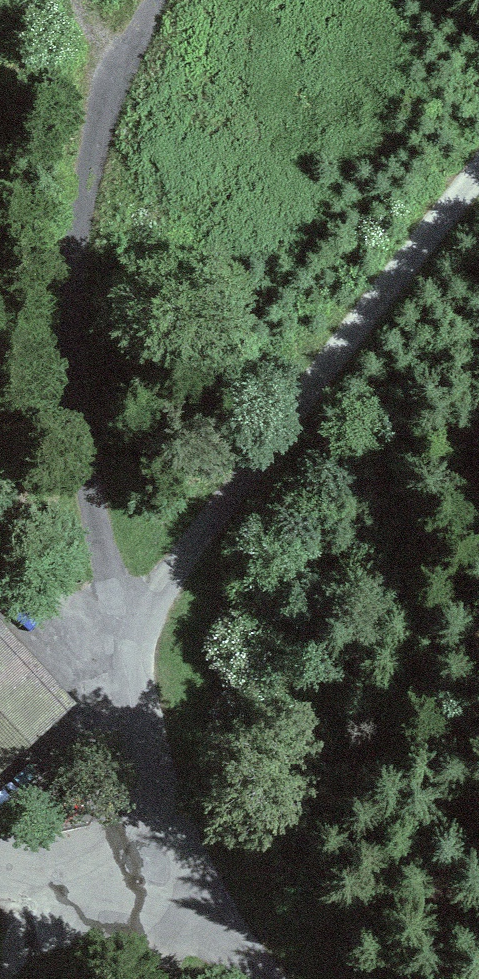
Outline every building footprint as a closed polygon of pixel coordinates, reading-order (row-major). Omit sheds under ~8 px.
[(81,710),(0,618),(0,781),(81,710)]
